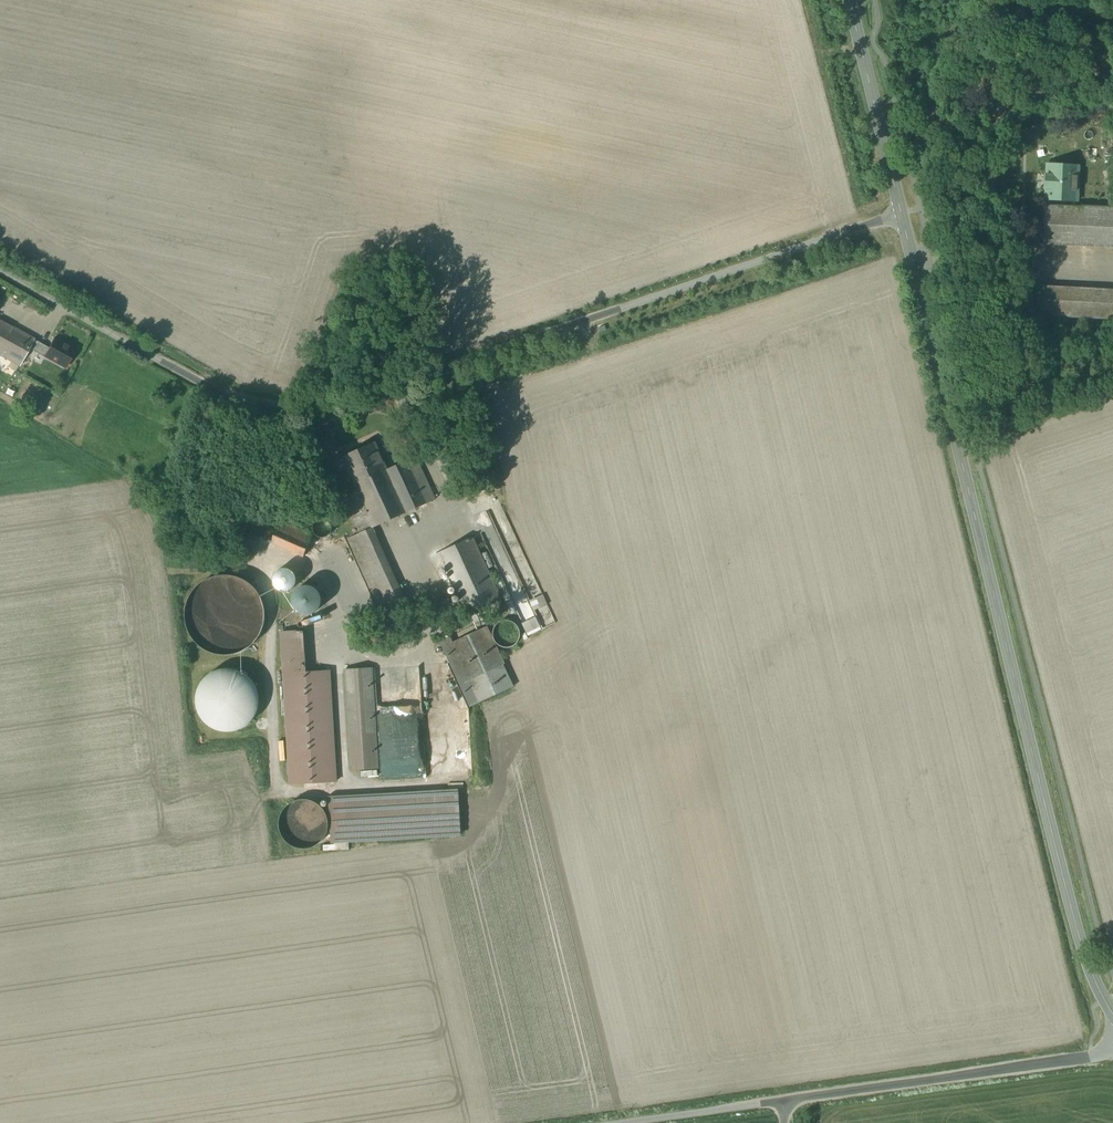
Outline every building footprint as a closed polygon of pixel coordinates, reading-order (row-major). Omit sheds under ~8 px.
[(1079,165),(1047,164),(1046,174),(1045,189),(1046,189),(1045,199),(1078,201),(1079,165)] [(1045,205),(1043,244),(1112,247),(1112,208),(1045,205)] [(1042,285),(1040,314),(1112,318),(1112,289),(1042,285)] [(0,321),(0,354),(14,362),(10,368),(16,371),(29,348),(34,339),(0,321)] [(76,349),(55,337),(49,347),(34,339),(29,348),(45,357),(46,356),(66,367),(76,349)] [(375,442),(343,456),(355,480),(386,466),(375,442)] [(408,460),(388,469),(386,466),(355,480),(358,489),(344,495),(361,532),(362,533),(367,530),(435,499),(416,457),(409,460),(408,460)] [(313,534),(281,521),(275,539),(274,539),(271,548),(287,555),(284,563),(299,569),(313,534)] [(407,619),(367,530),(362,533),(361,532),(349,538),(387,623),(393,620),(395,625),(407,619)] [(500,598),(472,537),(440,552),(446,564),(468,613),(500,598)] [(446,564),(440,552),(434,556),(439,567),(446,564)] [(294,569),(292,568),(287,569),(283,572),(281,575),(280,580),(281,584),(283,588),(286,591),(289,592),(295,592),(299,590),(303,586),(304,582),(303,576),(301,573),(298,570),(294,569)] [(315,593),(311,592),(307,592),(303,593),(300,595),(298,598),(296,602),(296,606),(298,611),(301,614),(307,617),(312,617),(315,616),(319,613),(321,609),(322,604),(321,600),(319,596),(315,593)] [(453,642),(452,642),(480,702),(514,686),(486,627),(453,642)] [(304,631),(282,632),(284,673),(306,672),(304,631)] [(480,702),(452,642),(453,642),(450,636),(441,641),(471,706),(480,702)] [(373,668),(345,669),(349,737),(377,735),(373,668)] [(306,672),(284,673),(291,784),(337,781),(330,670),(306,672)] [(458,791),(347,798),(349,841),(460,835),(458,791)] [(303,799),(299,800),(295,801),(292,802),(289,805),(286,807),(284,810),(282,814),(280,817),(280,821),(280,825),(280,829),(281,832),(283,836),(285,839),(288,842),(291,844),(294,846),(298,847),(302,848),(306,848),(309,848),(313,847),(317,845),(320,843),(323,840),(325,837),(327,834),(328,830),(329,826),(329,822),(328,818),(327,815),(326,811),(323,808),(321,805),(318,803),(314,801),(311,800),(307,799),(303,799)]
